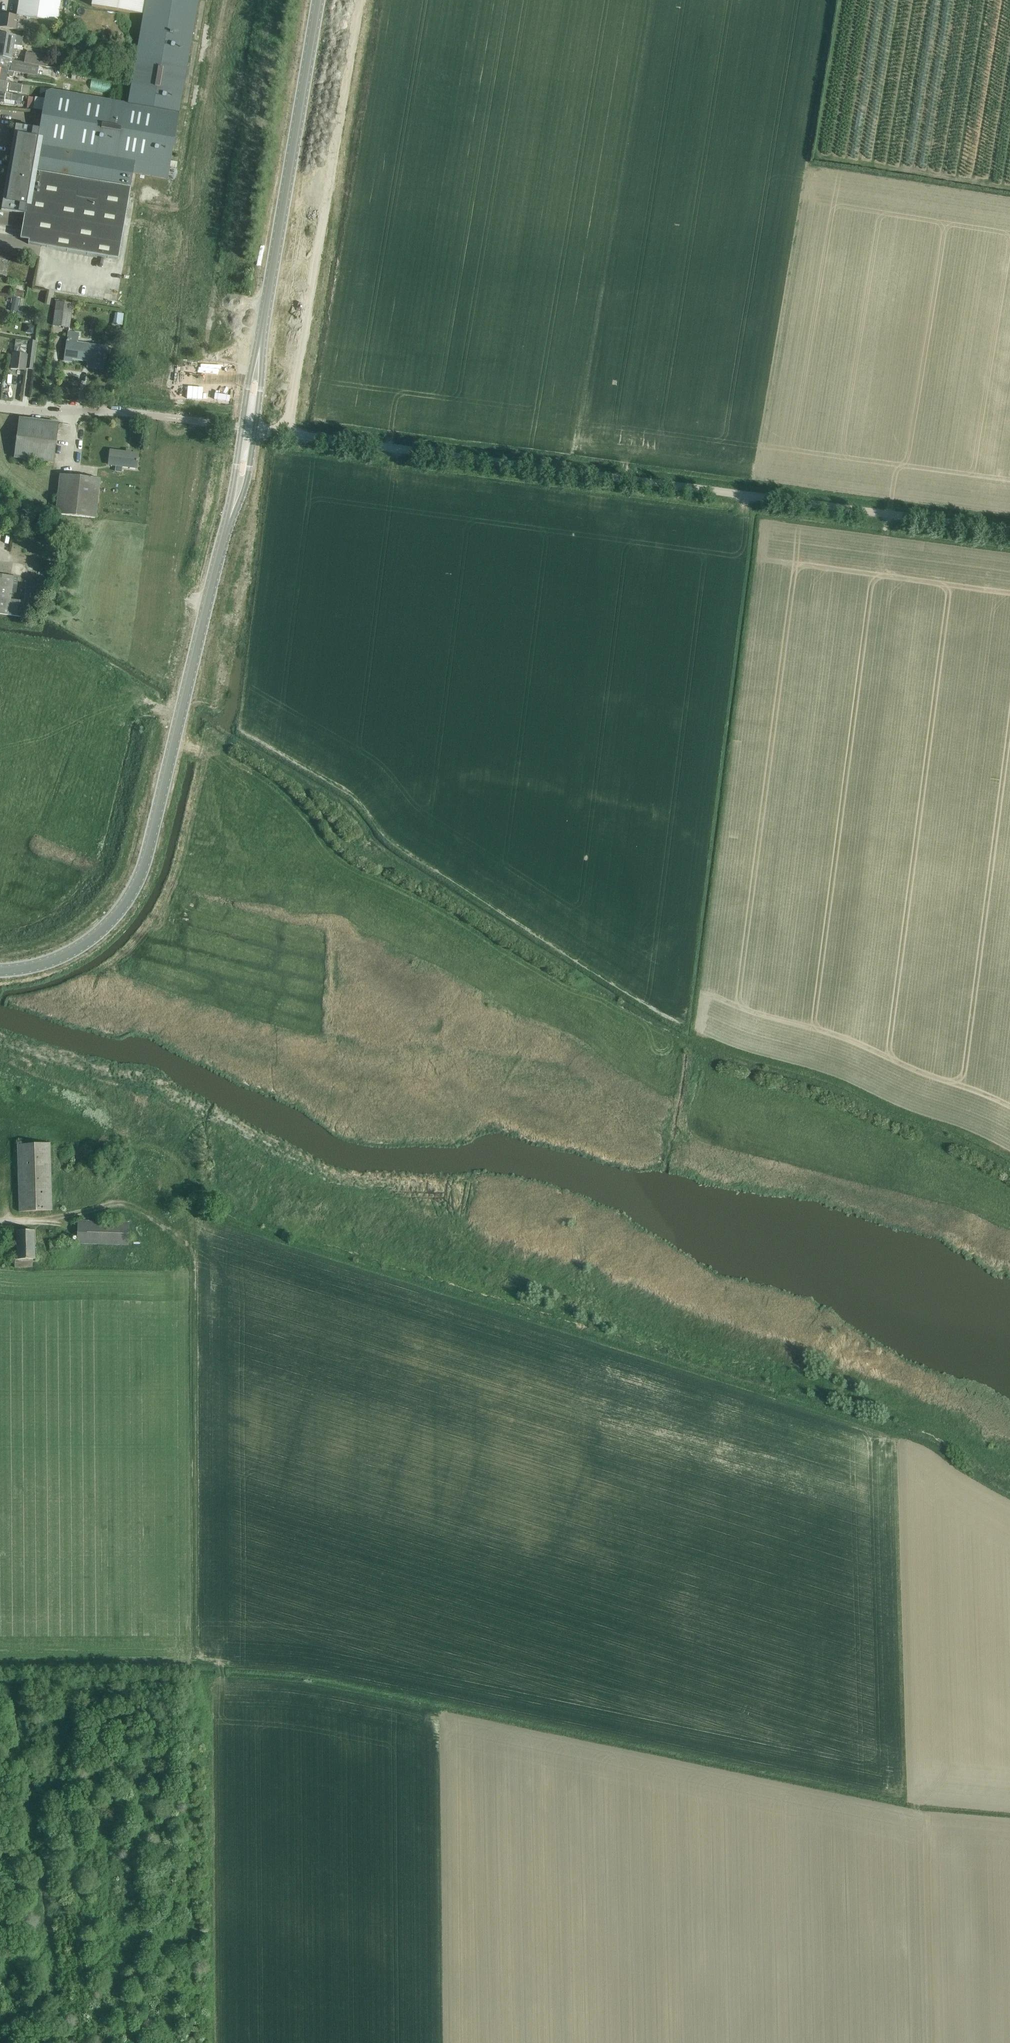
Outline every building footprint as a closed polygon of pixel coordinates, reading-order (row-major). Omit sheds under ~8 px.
[(39,130),(16,126),(1,210),(24,214),(22,228),(31,229),(28,244),(118,259),(133,173),(168,179),(170,167),(176,168),(177,163),(171,162),(199,0),(93,0),(92,7),(143,16),(127,105),(50,91),(46,92),(39,130)] [(17,17),(17,18),(56,24),(60,0),(19,0),(17,17)] [(17,17),(0,15),(0,28),(23,31),(24,23),(28,24),(28,27),(55,31),(56,24),(17,18),(17,17)] [(12,61),(14,46),(22,47),(23,38),(0,34),(0,58),(12,61)] [(47,56),(26,53),(24,64),(45,67),(47,56)] [(0,58),(0,70),(27,75),(37,77),(38,67),(12,62),(12,61),(0,58)] [(6,82),(7,75),(8,75),(9,77),(13,78),(14,73),(0,70),(0,81),(6,82)] [(92,80),(91,91),(108,92),(108,81),(92,80)] [(5,94),(5,93),(9,94),(9,92),(20,94),(22,85),(6,82),(0,81),(0,94),(5,94)] [(0,105),(0,103),(4,104),(5,100),(11,101),(16,102),(21,102),(22,96),(17,95),(12,94),(9,94),(5,93),(5,94),(0,94),(0,105)] [(56,305),(53,325),(70,328),(73,307),(56,305)] [(115,325),(125,326),(126,314),(117,312),(115,325)] [(26,326),(25,333),(33,334),(34,327),(26,326)] [(69,332),(65,361),(72,362),(72,358),(89,361),(88,367),(103,369),(104,360),(105,361),(107,348),(77,343),(78,333),(69,332)] [(36,342),(30,341),(27,369),(33,370),(36,342)] [(13,354),(11,369),(26,371),(28,355),(13,354)] [(58,424),(19,419),(13,458),(53,463),(58,424)] [(115,472),(121,473),(122,466),(135,468),(137,454),(109,451),(108,465),(115,466),(115,472)] [(100,480),(60,475),(55,516),(95,521),(100,480)] [(11,576),(0,574),(0,614),(25,617),(27,602),(24,601),(8,599),(9,593),(11,576)] [(53,1211),(51,1143),(18,1144),(20,1211),(53,1211)] [(129,1224),(78,1221),(77,1243),(128,1246),(129,1224)] [(35,1259),(34,1230),(17,1231),(17,1259),(15,1259),(15,1267),(32,1267),(32,1259),(35,1259)] [(68,1244),(52,1243),(52,1251),(68,1252),(68,1244)]
